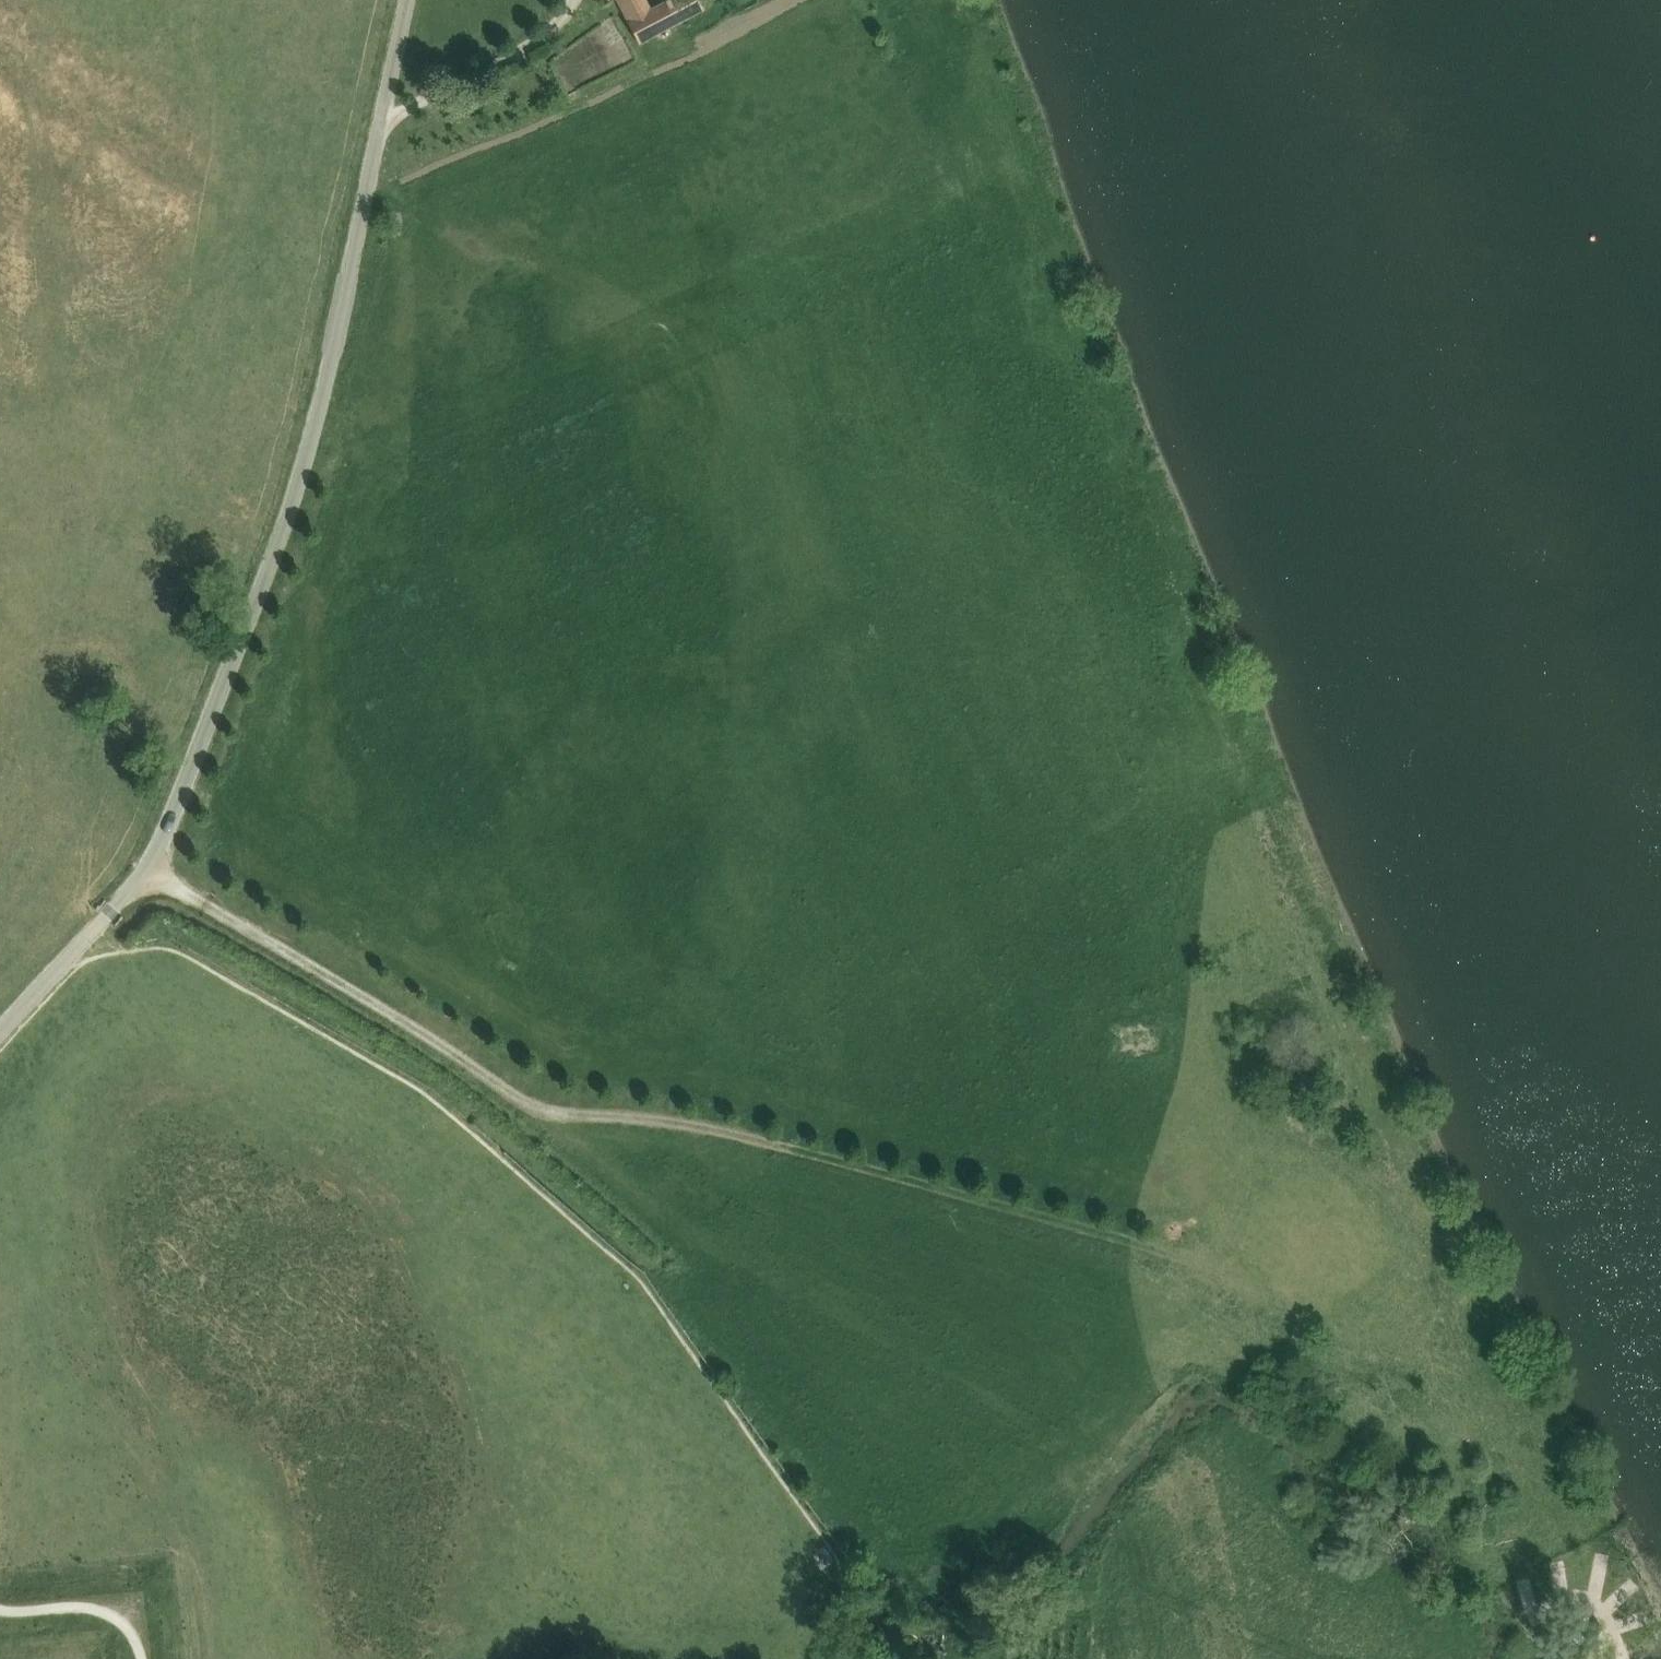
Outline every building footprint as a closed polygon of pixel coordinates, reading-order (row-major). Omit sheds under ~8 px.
[(672,26),(705,8),(701,0),(664,0),(660,2),(672,26)]
